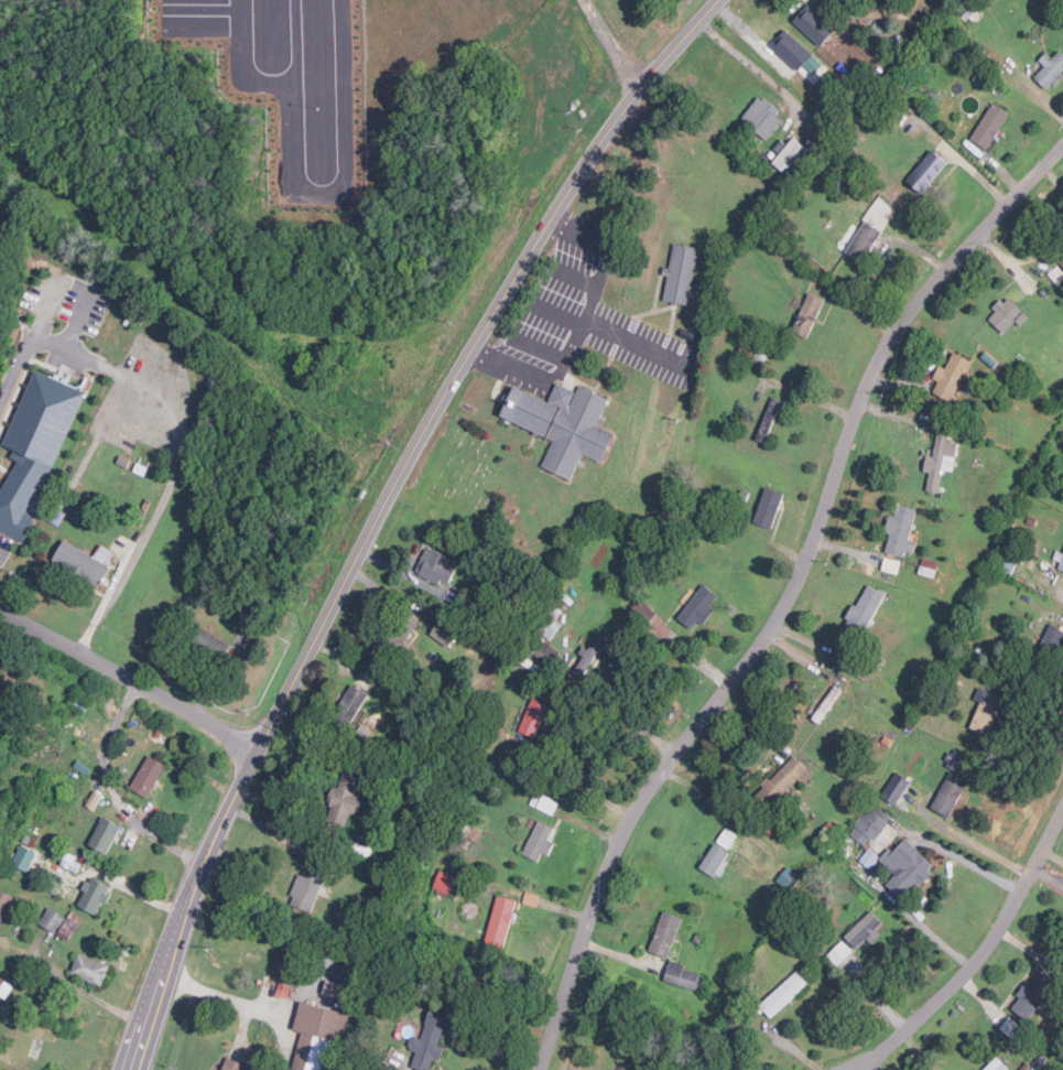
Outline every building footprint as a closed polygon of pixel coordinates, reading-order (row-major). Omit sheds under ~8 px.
[(835,30),(807,3),(792,20),(820,45),(835,30)] [(826,67),(784,29),(770,45),(812,84),(826,67)] [(1038,60),(1044,65),(1033,77),(1046,89),(1062,72),(1062,54),(1059,50),(1052,57),(1045,52),(1038,60)] [(784,117),(759,95),(740,118),(766,139),(784,117)] [(972,140),(989,149),(1008,110),(989,101),(972,140)] [(810,151),(793,137),(771,162),(788,175),(810,151)] [(923,194),(947,161),(930,149),(907,181),(923,194)] [(844,251),(860,262),(881,230),(865,220),(844,251)] [(690,304),(697,247),(672,244),(669,268),(666,267),(662,301),(690,304)] [(807,338),(824,299),(807,292),(791,331),(807,338)] [(1002,333),(1015,321),(1019,325),(1028,316),(1006,295),(986,317),(1002,333)] [(970,360),(952,352),(933,392),(952,401),(970,360)] [(33,369),(3,445),(13,448),(10,457),(14,460),(0,497),(0,529),(26,539),(43,496),(42,495),(84,389),(33,369)] [(512,386),(500,417),(553,437),(541,467),(571,478),(581,454),(601,462),(614,432),(596,425),(608,397),(578,386),(576,391),(555,382),(549,400),(512,386)] [(932,456),(925,455),(923,471),(929,472),(925,489),(939,491),(942,469),(953,471),(957,442),(947,441),(948,433),(936,432),(932,456)] [(753,523),(773,528),(781,491),(762,487),(753,523)] [(885,551),(912,556),(915,541),(909,539),(915,508),(897,504),(894,515),(888,514),(883,533),(888,533),(885,551)] [(93,555),(63,539),(52,560),(98,586),(117,553),(99,544),(93,555)] [(446,565),(451,556),(425,547),(414,572),(440,583),(441,580),(448,583),(455,569),(446,565)] [(1055,550),(1052,559),(1060,561),(1057,569),(1062,571),(1062,553),(1055,550)] [(937,561),(921,558),(919,574),(934,576),(937,561)] [(713,607),(709,605),(717,595),(703,583),(676,617),(695,631),(713,607)] [(886,594),(866,583),(840,629),(859,640),(886,594)] [(534,627),(550,639),(561,625),(545,613),(534,627)] [(460,629),(444,616),(430,634),(447,647),(460,629)] [(197,639),(225,655),(230,645),(204,629),(197,639)] [(606,636),(597,631),(588,649),(584,647),(573,671),(585,677),(594,655),(605,659),(610,646),(603,642),(606,636)] [(368,693),(350,683),(334,714),(350,724),(368,693)] [(968,726),(988,735),(1005,698),(978,687),(973,699),(979,702),(968,726)] [(520,733),(536,737),(546,702),(530,698),(520,733)] [(129,788),(148,798),(165,765),(148,754),(129,788)] [(753,793),(768,808),(800,777),(805,783),(813,775),(794,755),(753,793)] [(323,818),(346,824),(349,813),(356,815),(368,775),(344,767),(338,787),(333,786),(323,818)] [(948,817),(968,780),(950,770),(930,807),(948,817)] [(894,804),(910,780),(896,771),(880,795),(894,804)] [(552,814),(557,802),(535,791),(529,803),(552,814)] [(867,847),(890,817),(872,802),(848,833),(867,847)] [(107,854),(120,824),(101,815),(88,845),(107,854)] [(549,840),(553,826),(535,820),(522,855),(538,861),(541,853),(547,856),(553,841),(549,840)] [(739,837),(725,828),(716,841),(729,851),(739,837)] [(935,866),(904,837),(893,850),(889,846),(878,858),(894,874),(887,883),(902,897),(916,882),(919,884),(935,866)] [(730,853),(714,843),(698,866),(715,876),(730,853)] [(29,872),(36,851),(20,844),(11,865),(29,872)] [(324,874),(300,866),(289,905),(313,911),(324,874)] [(463,878),(438,871),(433,886),(457,895),(463,878)] [(76,906),(98,914),(108,884),(87,876),(76,906)] [(1,922),(13,895),(0,890),(0,922),(1,922)] [(516,900),(496,895),(484,945),(503,950),(516,900)] [(55,932),(64,916),(48,907),(39,922),(55,932)] [(82,917),(70,910),(56,933),(67,940),(82,917)] [(649,951),(669,958),(682,916),(662,910),(649,951)] [(876,929),(882,922),(870,910),(843,936),(855,948),(866,938),(871,943),(881,934),(876,929)] [(290,983),(300,955),(282,950),(273,977),(290,983)] [(110,964),(78,952),(70,973),(101,985),(110,964)] [(663,980),(698,991),(705,973),(669,961),(663,980)] [(1010,1008),(1027,1020),(1057,979),(1042,968),(1032,983),(1027,980),(1016,995),(1019,997),(1010,1008)] [(771,1018),(809,982),(796,969),(759,1005),(771,1018)] [(6,997),(13,985),(0,977),(0,994),(6,997)] [(345,999),(348,986),(326,980),(322,993),(345,999)] [(348,1012),(300,1002),(294,1030),(300,1033),(292,1069),(336,1069),(348,1012)] [(431,1006),(420,1038),(411,1035),(406,1047),(415,1050),(411,1067),(421,1069),(428,1069),(433,1058),(440,1060),(444,1047),(438,1045),(443,1028),(448,1030),(454,1013),(431,1006)] [(246,1063),(225,1056),(219,1069),(243,1069),(246,1063)] [(1009,1069),(996,1056),(982,1069),(1008,1069),(1009,1069)]
